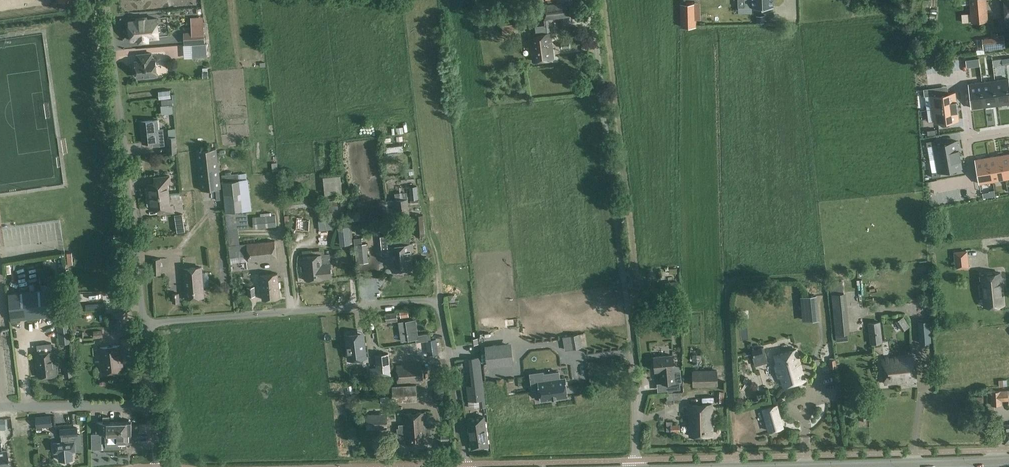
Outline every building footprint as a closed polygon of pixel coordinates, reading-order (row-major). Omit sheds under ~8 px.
[(988,21),(987,0),(969,0),(971,22),(988,21)] [(569,15),(567,2),(542,5),(544,18),(569,15)] [(695,26),(694,4),(681,4),(682,26),(695,26)] [(159,37),(157,18),(147,19),(146,17),(136,18),(137,20),(129,21),(130,27),(128,27),(128,28),(128,34),(129,35),(130,35),(131,40),(159,37)] [(204,42),(204,32),(188,34),(188,44),(204,42)] [(554,59),(550,33),(530,35),(533,61),(554,59)] [(984,50),(1005,48),(1003,36),(982,38),(984,50)] [(192,52),(207,50),(206,43),(192,44),(192,52)] [(138,61),(135,61),(136,65),(134,67),(135,71),(137,73),(137,77),(157,75),(155,59),(152,59),(152,53),(137,55),(138,61)] [(980,65),(979,58),(971,59),(965,60),(966,67),(972,66),(980,65)] [(158,83),(169,81),(166,59),(159,59),(161,76),(157,76),(158,83)] [(995,80),(998,104),(1008,103),(1008,83),(1008,79),(995,80)] [(985,106),(998,104),(995,80),(982,82),(985,106)] [(985,106),(982,82),(968,84),(972,108),(985,106)] [(947,86),(924,89),(925,96),(926,110),(933,109),(957,106),(955,92),(948,93),(947,86)] [(161,104),(162,114),(174,113),(173,103),(161,104)] [(957,106),(933,109),(934,122),(958,119),(957,106)] [(151,121),(141,122),(143,143),(153,142),(153,146),(165,145),(163,128),(159,129),(158,120),(151,121)] [(382,141),(391,138),(388,128),(379,130),(382,141)] [(176,136),(167,137),(168,154),(177,153),(176,136)] [(935,145),(933,145),(933,147),(935,158),(959,154),(957,141),(935,145)] [(403,145),(383,147),(384,153),(386,153),(387,158),(399,156),(398,152),(403,151),(403,145)] [(202,150),(197,151),(201,183),(202,190),(216,189),(221,188),(220,183),(220,175),(217,148),(208,149),(202,150)] [(959,154),(935,158),(937,170),(938,172),(962,168),(959,154)] [(1002,155),(988,157),(992,181),(1006,179),(1002,155)] [(988,157),(975,160),(977,173),(979,183),(992,181),(988,157)] [(238,228),(249,227),(247,210),(251,210),(248,179),(246,179),(246,173),(222,175),(222,181),(225,212),(228,237),(239,236),(238,228)] [(146,197),(169,194),(168,183),(171,183),(170,176),(155,178),(156,184),(148,185),(148,188),(145,188),(146,197)] [(282,185),(283,196),(292,196),(291,184),(282,185)] [(417,185),(409,186),(410,199),(418,198),(417,185)] [(407,192),(395,193),(397,217),(409,216),(407,192)] [(333,215),(348,213),(346,193),(339,193),(340,200),(316,202),(319,230),(332,229),(331,221),(333,220),(333,215)] [(360,198),(360,201),(360,206),(372,205),(372,206),(374,206),(374,205),(375,205),(375,200),(374,200),(374,193),(367,193),(367,198),(360,198)] [(169,194),(146,197),(148,206),(151,205),(151,208),(158,208),(159,214),(174,212),(173,205),(171,206),(169,194)] [(284,199),(285,208),(307,206),(307,197),(284,199)] [(385,206),(379,201),(376,205),(382,210),(385,206)] [(350,212),(351,221),(360,220),(359,211),(350,212)] [(175,214),(176,225),(177,233),(186,232),(185,224),(185,221),(184,213),(175,214)] [(254,228),(276,226),(275,215),(271,215),(271,213),(260,214),(261,216),(253,217),(254,228)] [(425,235),(423,215),(414,215),(416,236),(425,235)] [(295,232),(309,232),(310,221),(301,220),(301,218),(296,218),(295,232)] [(353,244),(351,226),(344,227),(338,227),(340,245),(353,244)] [(354,238),(356,263),(369,262),(367,243),(362,243),(362,237),(354,238)] [(399,245),(402,270),(409,270),(408,258),(411,257),(411,250),(414,250),(413,243),(410,244),(410,237),(399,238),(400,245),(399,245)] [(249,262),(276,258),(274,241),(229,246),(231,263),(249,261),(249,262)] [(402,270),(399,245),(390,246),(392,271),(402,270)] [(330,254),(325,254),(324,250),(303,252),(305,280),(332,278),(330,254)] [(954,252),(956,268),(968,267),(967,251),(954,252)] [(153,274),(161,274),(160,258),(152,259),(153,274)] [(186,298),(204,297),(202,267),(184,269),(186,298)] [(1000,273),(981,275),(982,286),(980,286),(981,296),(983,296),(984,307),(986,306),(986,308),(993,307),(992,306),(1003,305),(1002,289),(1001,289),(1000,281),(1001,281),(1000,273)] [(260,275),(263,300),(280,298),(278,274),(260,275)] [(681,282),(666,283),(667,292),(682,290),(681,282)] [(255,286),(247,287),(248,297),(256,296),(255,286)] [(8,294),(11,320),(52,316),(49,289),(8,294)] [(831,294),(833,309),(835,334),(850,332),(846,292),(831,294)] [(803,322),(820,320),(817,295),(800,297),(803,322)] [(127,311),(115,312),(116,334),(129,333),(127,311)] [(397,312),(385,314),(386,323),(398,321),(397,312)] [(376,329),(383,328),(381,315),(375,316),(376,329)] [(416,320),(399,322),(402,341),(416,339),(416,342),(426,341),(428,355),(438,353),(436,339),(431,340),(430,333),(418,335),(416,320)] [(930,320),(918,321),(919,343),(932,342),(930,320)] [(870,344),(882,342),(880,321),(867,323),(870,344)] [(69,324),(57,325),(59,344),(70,342),(69,324)] [(358,334),(347,336),(349,352),(349,359),(354,358),(365,357),(365,350),(363,335),(363,334),(358,334)] [(569,335),(566,336),(568,350),(571,349),(582,348),(579,334),(569,335)] [(121,345),(100,348),(103,373),(124,371),(121,345)] [(488,364),(513,361),(511,346),(486,349),(488,364)] [(54,351),(50,351),(49,347),(41,348),(42,352),(35,353),(38,377),(57,375),(54,351)] [(834,349),(828,347),(825,355),(830,357),(834,349)] [(752,350),(754,357),(763,355),(761,348),(752,350)] [(796,349),(774,356),(777,366),(775,366),(777,374),(779,373),(783,387),(805,380),(796,349)] [(378,367),(379,376),(391,375),(389,353),(384,354),(385,366),(378,367)] [(702,354),(693,354),(693,364),(702,364),(702,354)] [(674,371),(674,369),(673,355),(654,356),(656,370),(662,370),(663,382),(667,382),(667,390),(680,389),(680,382),(682,382),(681,371),(674,371)] [(128,366),(137,365),(136,356),(127,357),(128,366)] [(882,359),(885,384),(916,380),(913,356),(882,359)] [(770,357),(757,360),(759,371),(764,370),(766,379),(763,380),(764,388),(777,385),(770,357)] [(397,384),(423,382),(422,363),(396,365),(397,384)] [(718,370),(692,370),(693,386),(718,386),(718,370)] [(544,381),(538,381),(541,400),(568,397),(565,378),(560,378),(559,372),(543,374),(544,381)] [(472,385),(467,386),(468,401),(479,400),(479,407),(479,408),(486,407),(483,384),(472,385)] [(990,392),(991,405),(1002,405),(1001,401),(1008,400),(1008,390),(990,392)] [(715,402),(723,402),(723,392),(715,392),(715,402)] [(689,436),(713,435),(712,404),(689,405),(689,436)] [(858,404),(858,420),(870,418),(869,404),(858,404)] [(763,409),(769,431),(783,427),(777,405),(763,409)] [(367,430),(387,429),(386,413),(367,414),(367,430)] [(427,436),(431,436),(431,427),(426,427),(425,413),(403,414),(404,424),(399,424),(399,428),(397,428),(398,444),(427,442),(427,436)] [(51,415),(36,417),(37,427),(52,426),(51,415)] [(487,446),(484,422),(483,415),(468,418),(472,448),(487,446)] [(127,448),(127,442),(129,442),(129,433),(132,433),(132,421),(110,422),(109,416),(103,416),(103,422),(96,422),(96,433),(92,433),(92,449),(117,449),(127,448)] [(666,421),(666,432),(680,432),(680,424),(672,425),(672,421),(666,421)] [(52,436),(52,428),(40,428),(40,436),(52,436)] [(63,442),(55,443),(55,452),(59,452),(60,460),(73,459),(72,451),(76,450),(75,441),(74,441),(74,435),(78,435),(77,428),(61,429),(62,436),(63,442)] [(9,466),(7,450),(2,450),(1,442),(0,442),(0,466),(9,466)]
